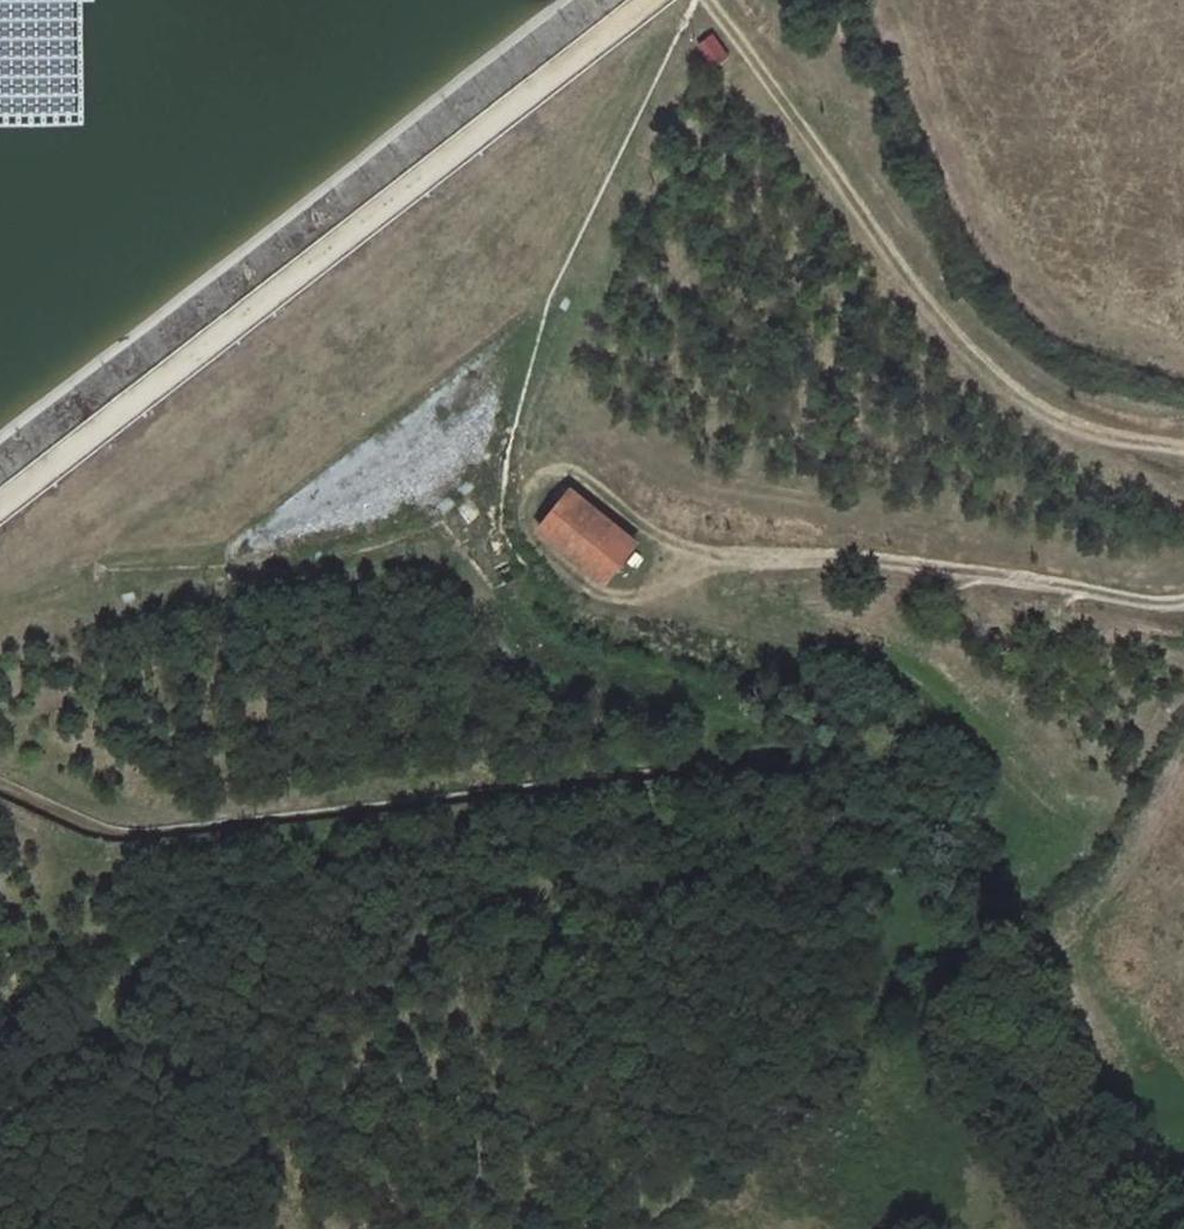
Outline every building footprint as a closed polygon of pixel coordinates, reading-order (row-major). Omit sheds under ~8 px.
[(696,46),(713,65),(727,53),(710,34),(696,46)] [(639,546),(572,488),(536,530),(603,588),(639,546)]
